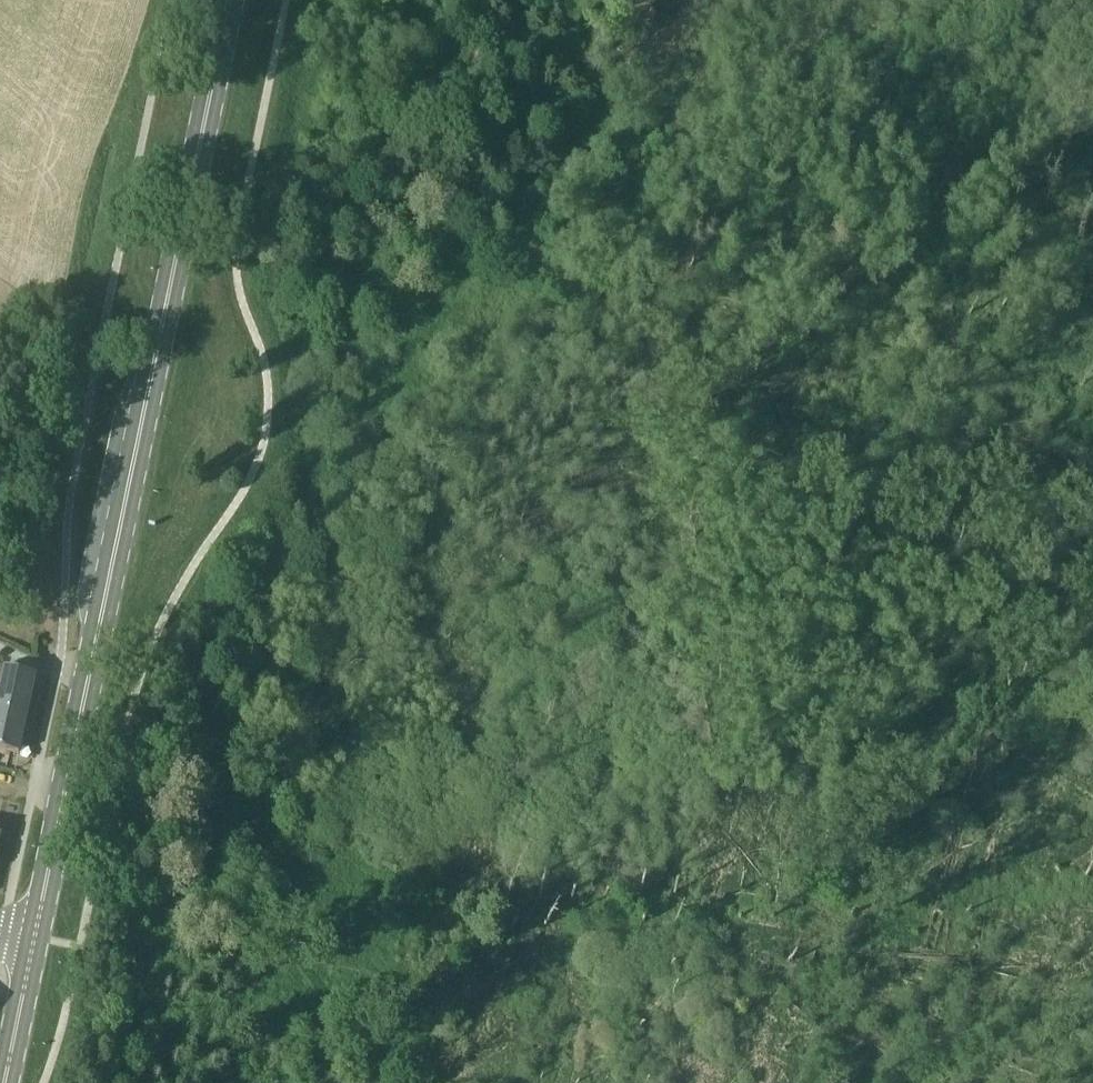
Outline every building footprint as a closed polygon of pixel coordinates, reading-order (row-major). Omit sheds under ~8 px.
[(27,713),(36,675),(2,669),(0,681),(0,709),(27,713)] [(19,750),(27,713),(0,709),(0,747),(19,750)]
